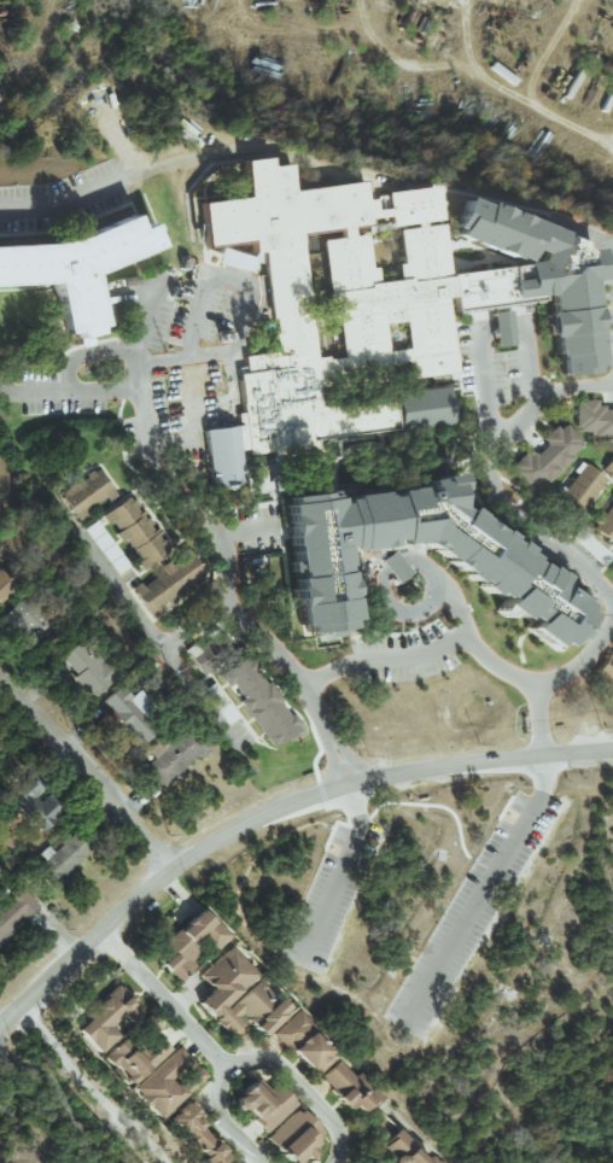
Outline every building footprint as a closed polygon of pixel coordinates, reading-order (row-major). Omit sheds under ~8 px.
[(199,201),(241,195),(237,159),(264,156),(265,163),(286,160),(290,187),(361,179),(367,224),(294,234),(311,358),(246,367),(245,358),(276,355),(262,247),(206,255),(199,201)] [(381,191),(433,183),(438,218),(385,226),(381,191)] [(54,282),(0,285),(0,244),(54,240),(80,234),(129,214),(138,227),(148,222),(157,246),(94,274),(106,327),(65,334),(54,282)] [(390,230),(396,275),(442,269),(436,224),(390,230)] [(319,241),(361,235),(367,280),(323,285),(319,241)] [(247,273),(251,260),(218,249),(214,262),(247,273)] [(331,290),(444,276),(454,369),(344,384),(331,290)] [(509,344),(504,310),(486,313),(492,347),(509,344)] [(448,423),(444,386),(391,392),(395,430),(448,423)] [(612,436),(612,407),(595,407),(595,399),(574,399),(574,430),(591,430),(591,436),(612,436)] [(544,482),(582,444),(561,422),(528,455),(524,451),(507,467),(531,491),(542,480),(544,482)] [(601,472),(612,480),(612,451),(601,472)] [(576,516),(605,480),(582,462),(554,499),(576,516)] [(96,466),(58,493),(77,521),(96,507),(101,514),(120,501),(96,466)] [(311,634),(332,634),(337,628),(342,628),(347,622),(347,560),(345,563),(345,556),(340,556),(340,548),(386,548),(387,539),(394,539),(401,544),(432,544),(432,554),(549,644),(554,644),(559,638),(567,638),(573,631),(573,624),(583,611),(547,583),(552,578),(451,501),(452,476),(420,476),(420,493),(291,492),(290,617),(311,634)] [(142,568),(170,548),(142,509),(138,512),(127,497),(102,514),(121,541),(122,540),(142,568)] [(612,543),(612,497),(591,527),(612,543)] [(83,529),(117,574),(128,565),(94,520),(83,529)] [(162,572),(133,587),(145,612),(205,582),(188,548),(158,564),(162,572)] [(407,572),(390,549),(376,560),(394,583),(407,572)] [(11,589),(0,578),(0,599),(11,589)] [(24,640),(50,617),(27,592),(1,616),(24,640)] [(187,652),(197,668),(222,653),(212,637),(187,652)] [(58,659),(93,696),(116,675),(91,649),(86,654),(75,643),(58,659)] [(238,700),(271,748),(296,730),(244,655),(218,673),(227,686),(231,683),(242,697),(238,700)] [(603,656),(595,674),(612,683),(612,660),(603,656)] [(227,724),(238,716),(211,682),(200,691),(227,724)] [(137,689),(130,696),(119,684),(101,701),(140,744),(155,731),(141,715),(151,705),(137,689)] [(164,790),(206,744),(184,724),(170,740),(163,734),(146,752),(152,757),(141,769),(164,790)] [(41,788),(28,774),(17,784),(21,789),(10,799),(40,831),(63,809),(47,792),(38,801),(33,796),(41,788)] [(51,852),(46,846),(37,853),(43,860),(33,869),(50,888),(93,848),(76,829),(51,852)] [(38,906),(20,887),(0,905),(0,939),(38,906)] [(228,935),(202,907),(154,950),(162,960),(159,963),(175,982),(193,965),(188,960),(196,952),(188,944),(196,936),(209,951),(228,935)] [(197,975),(211,989),(196,1003),(210,1018),(256,974),(229,945),(197,975)] [(213,1018),(226,1034),(244,1019),(258,1035),(288,1010),(277,997),(270,1003),(264,996),(268,992),(259,980),(213,1018)] [(74,1028),(98,1053),(117,1035),(109,1027),(120,1015),(128,1023),(141,1009),(117,986),(74,1028)] [(311,1076),(333,1057),(312,1033),(315,1029),(297,1009),(272,1031),(311,1076)] [(167,1048),(153,1034),(135,1052),(121,1039),(103,1057),(131,1084),(167,1048)] [(204,1076),(177,1046),(131,1088),(158,1118),(204,1076)] [(318,1077),(355,1117),(378,1095),(355,1071),(351,1076),(336,1060),(318,1077)] [(263,1132),(293,1103),(273,1081),(267,1087),(257,1076),(231,1100),(263,1132)] [(204,1158),(200,1162),(201,1162),(220,1162),(229,1154),(183,1105),(167,1119),(204,1158)] [(296,1107),(264,1137),(288,1162),(294,1162),(323,1136),(296,1107)] [(396,1129),(379,1146),(390,1157),(386,1161),(388,1162),(428,1162),(396,1129)]
